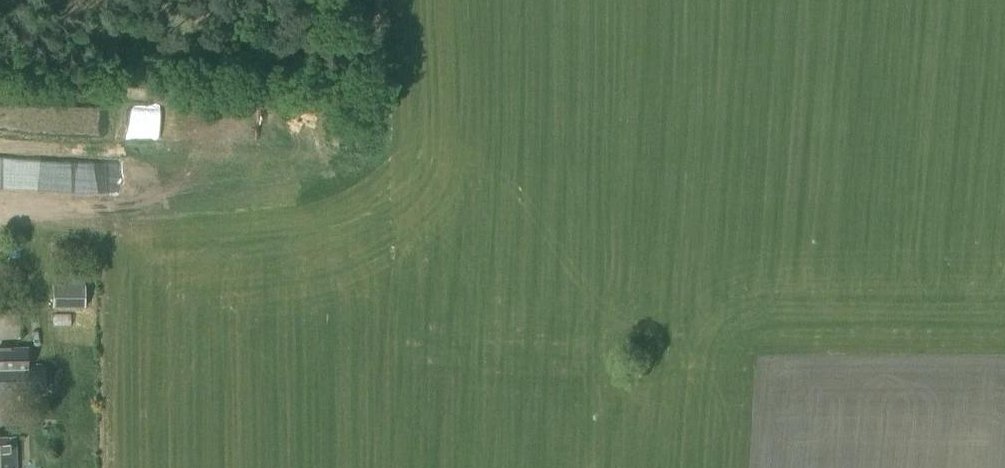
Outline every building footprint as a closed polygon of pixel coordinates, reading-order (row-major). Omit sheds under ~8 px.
[(84,308),(84,284),(53,284),(53,308),(84,308)] [(27,348),(0,348),(0,390),(44,390),(44,368),(27,368),(27,348)] [(17,438),(0,438),(0,467),(17,467),(17,438)]
